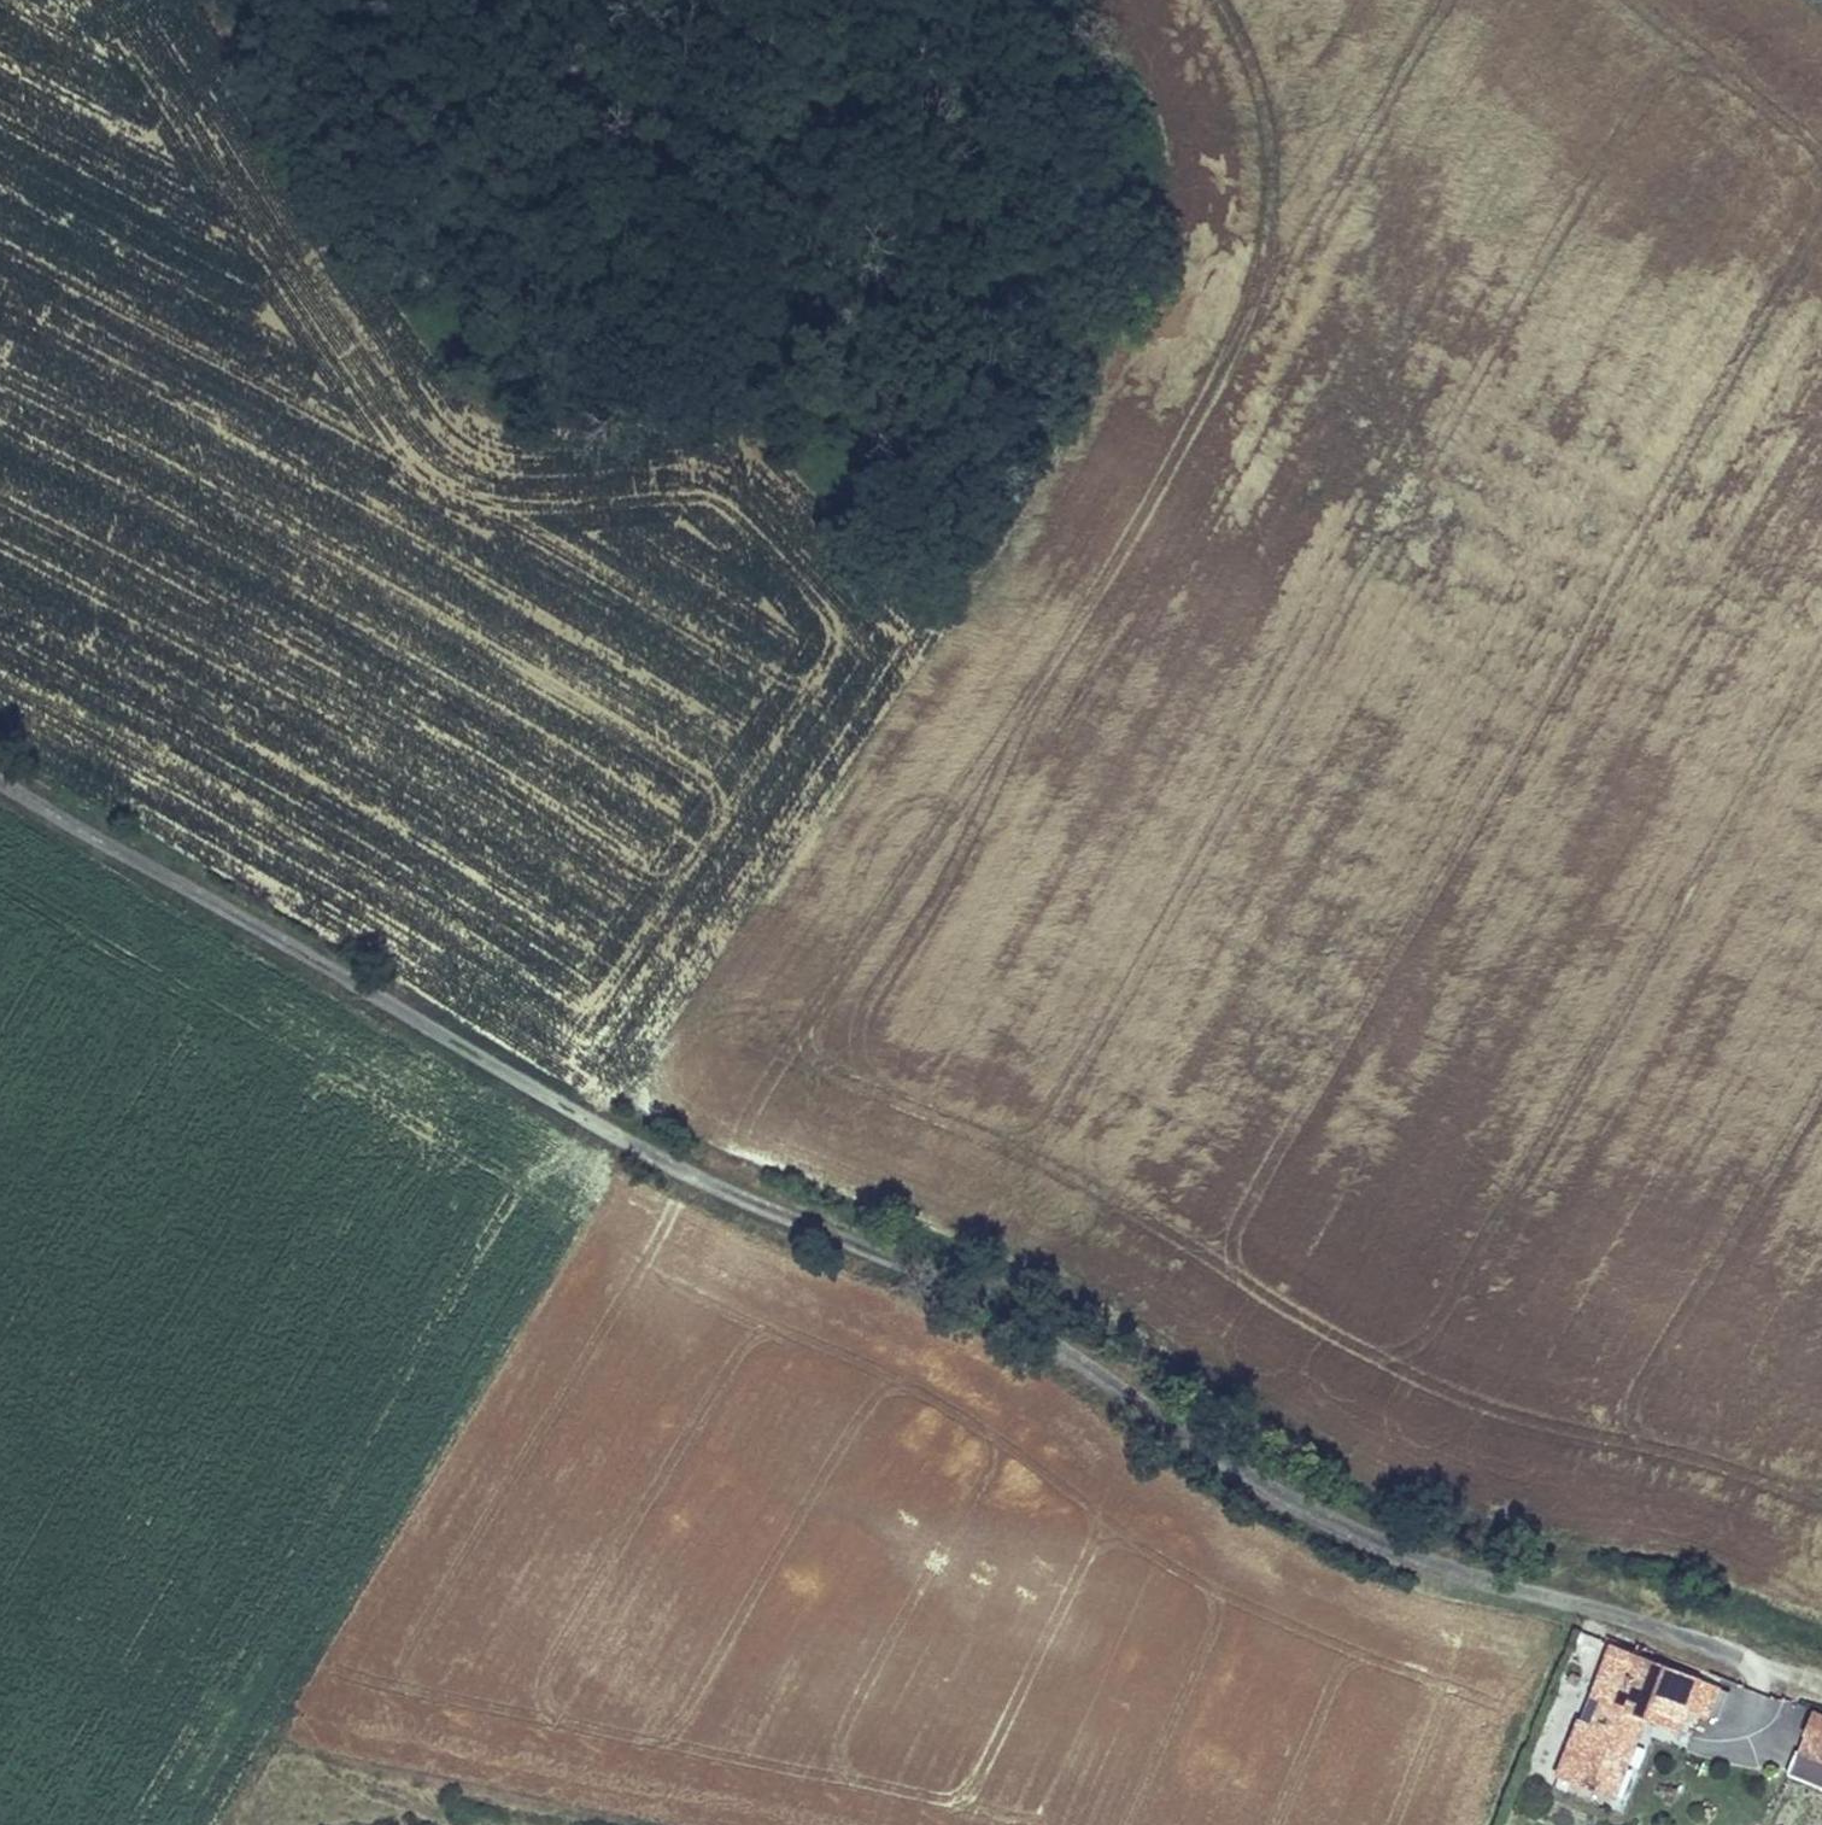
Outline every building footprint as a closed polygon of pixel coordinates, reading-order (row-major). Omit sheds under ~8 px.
[(1605,1672),(1586,1705),(1598,1712),(1572,1758),(1556,1788),(1597,1805),(1628,1749),(1653,1763),(1669,1732),(1681,1708),(1605,1672)] [(1681,1708),(1669,1732),(1688,1741),(1700,1717),(1681,1708)] [(1572,1758),(1560,1751),(1542,1782),(1556,1788),(1572,1758)] [(1797,1760),(1784,1784),(1821,1803),(1821,1774),(1797,1760)] [(1821,1803),(1784,1784),(1775,1801),(1813,1821),(1821,1803)]
